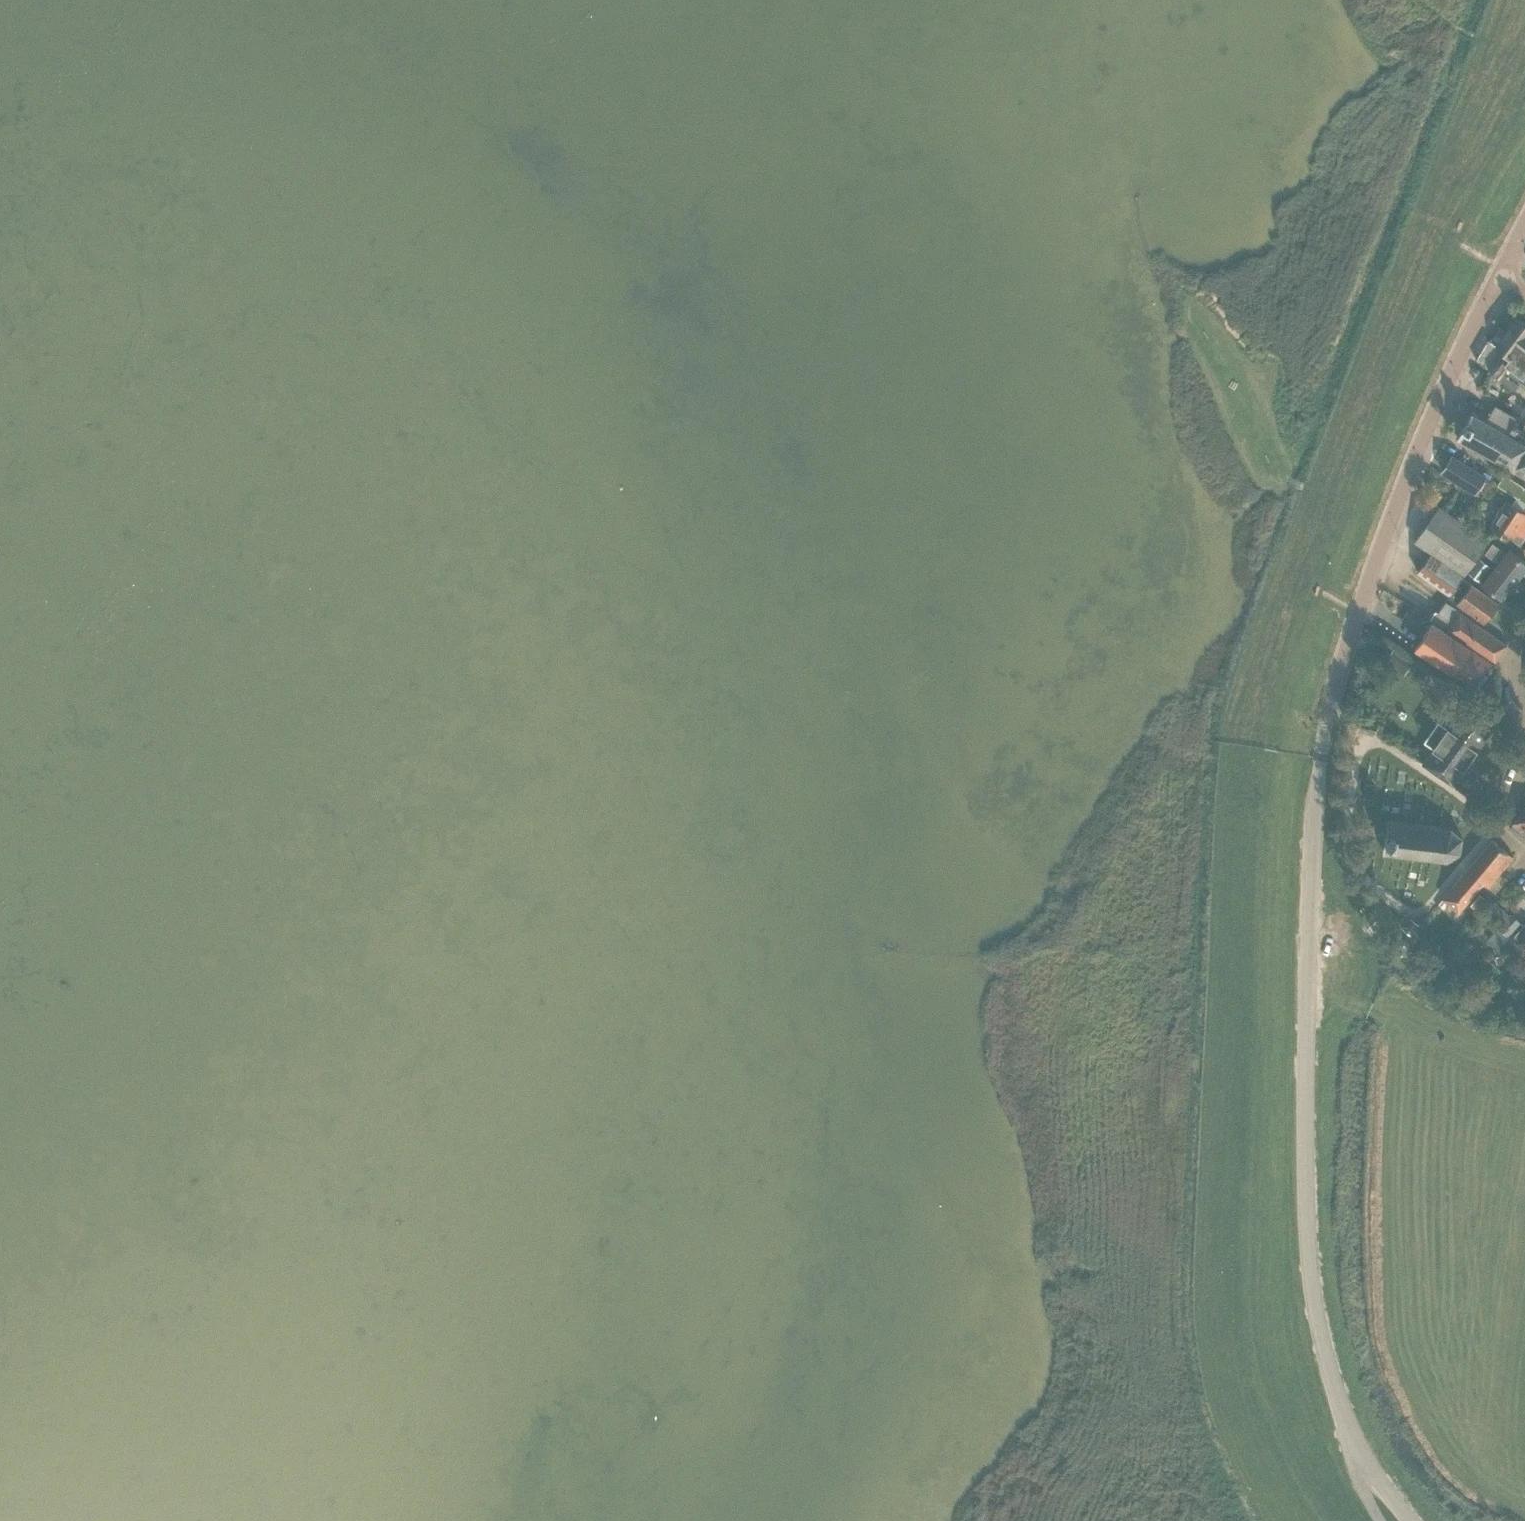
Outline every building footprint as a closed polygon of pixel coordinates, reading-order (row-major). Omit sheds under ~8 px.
[(1502,358),(1524,375),(1524,373),(1524,322),(1518,317),(1506,331),(1499,326),(1490,339),(1490,340),(1510,355),(1506,360),(1502,357),(1502,358)] [(1502,358),(1502,357),(1506,360),(1510,355),(1490,340),(1490,339),(1488,338),(1477,358),(1524,396),(1524,373),(1524,375),(1502,358)] [(1516,418),(1495,406),(1488,416),(1509,429),(1516,418)] [(1473,413),(1473,412),(1472,412),(1457,437),(1458,438),(1458,437),(1524,476),(1524,443),(1473,413)] [(1486,478),(1452,456),(1442,471),(1476,493),(1486,478)] [(1522,485),(1523,485),(1504,473),(1497,484),(1516,495),(1524,502),(1524,487),(1522,485)] [(1506,500),(1490,525),(1520,544),(1524,535),(1524,512),(1506,500)] [(1415,541),(1431,552),(1417,571),(1449,594),(1450,594),(1488,541),(1439,506),(1415,541)] [(1498,561),(1482,582),(1502,597),(1524,568),(1524,561),(1509,548),(1506,552),(1493,541),(1485,551),(1498,561)] [(1481,580),(1492,566),(1479,557),(1468,571),(1481,580)] [(1431,618),(1436,611),(1449,594),(1417,571),(1398,598),(1430,619),(1431,618)] [(1451,598),(1484,621),(1498,602),(1463,577),(1449,596),(1451,598)] [(1460,611),(1453,622),(1436,611),(1431,618),(1448,630),(1449,630),(1495,661),(1507,644),(1460,611)] [(1494,663),(1433,622),(1416,647),(1477,688),(1494,663)] [(1404,672),(1413,659),(1393,647),(1385,660),(1404,672)] [(1423,762),(1453,783),(1493,726),(1463,705),(1423,762)] [(1382,724),(1362,717),(1358,728),(1379,735),(1382,724)] [(1513,822),(1514,823),(1510,827),(1524,841),(1524,809),(1513,822)] [(1385,835),(1383,851),(1447,859),(1460,851),(1462,837),(1451,827),(1387,819),(1385,835)] [(1492,839),(1443,897),(1459,911),(1482,883),(1488,888),(1502,869),(1514,857),(1508,852),(1492,839)] [(1476,908),(1485,898),(1479,893),(1471,904),(1476,908)] [(1510,932),(1520,921),(1511,913),(1509,915),(1494,901),(1486,910),(1510,932)] [(1523,924),(1514,934),(1518,938),(1516,941),(1524,950),(1524,922),(1523,924)]
